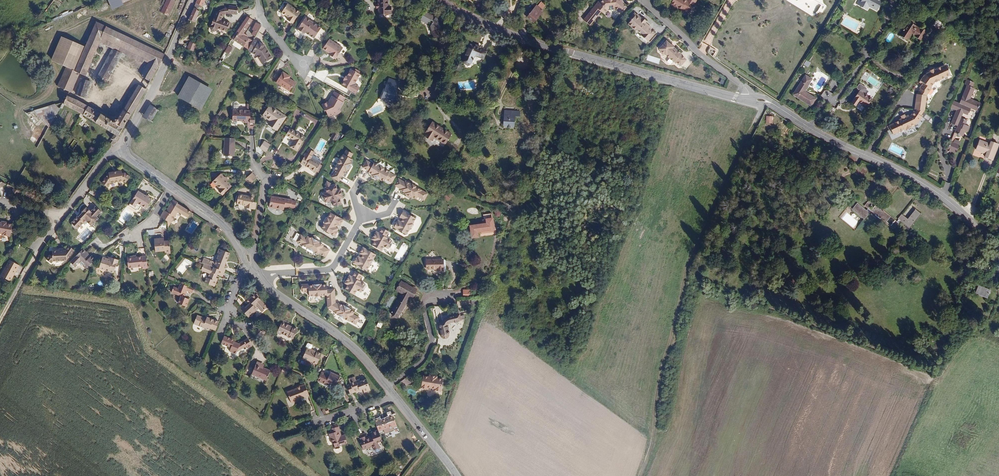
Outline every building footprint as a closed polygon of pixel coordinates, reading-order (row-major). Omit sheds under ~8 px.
[(121,0),(108,0),(112,10),(124,5),(123,3),(121,0)] [(175,0),(174,0),(166,0),(160,12),(168,16),(175,0)] [(206,0),(197,0),(195,3),(193,9),(203,6),(206,0)] [(388,0),(378,0),(378,14),(391,14),(391,7),(388,7),(388,0)] [(547,7),(538,0),(530,0),(529,2),(536,7),(528,17),(535,22),(539,17),(555,30),(560,24),(544,11),(547,7)] [(622,5),(620,3),(617,0),(605,0),(605,1),(602,1),(599,5),(597,3),(582,22),(588,27),(599,13),(602,16),(606,11),(608,12),(612,11),(613,10),(619,14),(622,14),(625,9),(621,6),(622,5)] [(696,0),(686,0),(685,2),(683,0),(673,0),(670,5),(680,11),(681,9),(688,13),(696,0)] [(880,0),(858,0),(856,3),(867,9),(869,6),(876,10),(882,1),(880,0)] [(287,4),(281,13),(288,17),(287,20),(293,23),(300,12),(287,4)] [(220,17),(221,13),(228,12),(236,13),(237,6),(228,5),(228,6),(217,11),(215,11),(209,27),(210,29),(213,30),(215,29),(216,27),(225,30),(226,27),(228,22),(221,20),(219,19),(220,17)] [(444,36),(438,19),(425,12),(420,20),(428,25),(431,21),(433,22),(430,27),(434,39),(444,36)] [(650,30),(643,24),(645,23),(646,22),(641,17),(641,18),(636,14),(635,15),(634,13),(629,18),(631,20),(627,24),(636,32),(637,31),(641,35),(641,36),(647,42),(654,34),(650,30)] [(242,34),(252,20),(247,17),(232,38),(244,46),(248,38),(242,34)] [(322,44),(329,34),(321,28),(306,18),(298,29),(298,32),(302,34),(305,34),(306,33),(306,32),(309,33),(308,34),(322,44)] [(943,24),(937,19),(935,18),(932,22),(940,28),(943,24)] [(927,33),(909,21),(900,35),(907,40),(911,34),(915,36),(914,36),(921,41),(927,33)] [(164,54),(96,22),(85,46),(75,70),(75,71),(80,73),(85,76),(100,42),(112,48),(123,53),(142,63),(144,61),(148,63),(141,75),(149,81),(150,82),(162,60),(164,54)] [(258,32),(261,26),(256,22),(252,29),(254,30),(258,32)] [(940,28),(932,22),(932,23),(933,24),(933,25),(939,30),(940,28)] [(254,40),(256,36),(252,34),(251,33),(248,38),(244,46),(249,49),(254,40)] [(75,70),(85,46),(62,37),(52,61),(66,67),(75,70)] [(259,42),(254,40),(249,49),(248,51),(257,56),(262,64),(272,59),(265,48),(264,47),(265,46),(260,43),(260,44),(258,43),(259,42)] [(323,49),(328,52),(331,53),(330,54),(329,55),(330,56),(330,57),(333,59),(335,59),(336,59),(343,49),(330,40),(323,49)] [(189,41),(187,49),(193,51),(196,43),(189,41)] [(670,46),(666,41),(658,49),(659,51),(659,52),(661,55),(663,55),(671,63),(672,63),(674,65),(675,64),(678,67),(684,62),(678,56),(679,55),(672,48),(670,46)] [(483,59),(486,51),(470,45),(464,59),(464,60),(464,61),(464,62),(465,63),(466,63),(467,64),(468,64),(469,64),(470,63),(471,63),(471,62),(474,55),(483,59)] [(107,82),(123,53),(112,48),(97,77),(107,82)] [(537,68),(539,62),(533,60),(531,66),(537,68)] [(933,81),(948,74),(949,73),(947,69),(946,70),(944,66),(941,68),(940,65),(933,68),(933,67),(927,70),(928,71),(925,73),(923,74),(919,80),(922,82),(919,87),(920,88),(926,92),(927,93),(931,87),(930,86),(933,81)] [(71,92),(80,73),(75,71),(75,70),(66,67),(57,86),(69,91),(71,92)] [(346,81),(342,86),(357,95),(361,88),(356,86),(356,84),(361,75),(360,74),(355,72),(352,70),(348,78),(346,81)] [(284,71),(276,83),(289,92),(297,81),(290,77),(291,75),(284,71)] [(816,98),(804,91),(812,79),(805,75),(793,94),(811,106),(816,98)] [(201,110),(212,90),(189,76),(177,96),(201,110)] [(86,98),(91,82),(81,78),(75,95),(86,98)] [(967,115),(970,108),(977,111),(980,103),(971,98),(975,88),(972,87),(974,83),(967,79),(965,84),(967,85),(959,103),(954,101),(951,108),(956,110),(951,123),(957,126),(947,151),(950,152),(951,151),(956,153),(959,145),(954,142),(957,134),(963,136),(966,130),(968,131),(970,127),(965,125),(967,120),(961,118),(963,113),(967,115)] [(395,95),(399,84),(388,80),(381,101),(387,103),(389,100),(392,101),(392,103),(397,105),(400,97),(395,95)] [(860,90),(864,93),(867,89),(867,88),(861,84),(860,84),(857,88),(860,90)] [(119,135),(146,90),(145,89),(139,85),(117,119),(115,119),(114,121),(101,113),(100,113),(87,105),(80,102),(73,98),(67,95),(64,102),(63,104),(78,112),(85,116),(113,133),(109,141),(112,143),(113,143),(115,141),(116,142),(120,136),(119,135)] [(866,107),(872,99),(864,93),(860,90),(852,102),(857,105),(859,102),(866,107)] [(346,98),(336,92),(330,102),(323,106),(326,112),(327,111),(330,117),(335,115),(336,116),(338,115),(342,108),(345,103),(343,103),(346,98)] [(925,109),(925,102),(926,94),(924,94),(916,93),(915,101),(915,108),(917,108),(924,109),(925,109)] [(46,127),(53,125),(51,116),(59,114),(57,105),(29,111),(33,126),(45,123),(46,127)] [(151,122),(158,110),(150,105),(142,117),(143,118),(151,122)] [(277,128),(286,116),(270,105),(262,116),(270,121),(269,122),(277,128)] [(250,117),(250,111),(230,110),(230,115),(232,115),(232,121),(244,121),(243,123),(247,123),(247,128),(254,128),(255,117),(250,117)] [(918,122),(922,116),(921,115),(915,111),(914,110),(911,114),(909,115),(908,114),(906,115),(902,117),(899,119),(899,120),(895,122),(889,125),(894,134),(904,129),(904,130),(915,125),(914,124),(918,122)] [(514,127),(515,116),(519,117),(520,112),(505,111),(504,126),(507,126),(507,127),(510,127),(510,126),(514,127)] [(277,128),(269,122),(267,124),(276,130),(277,128)] [(452,134),(432,122),(425,132),(426,133),(424,136),(432,141),(434,138),(445,145),(452,134)] [(297,151),(305,137),(290,128),(286,135),(294,140),(290,147),(297,151)] [(234,156),(235,139),(225,138),(224,156),(234,156)] [(992,160),(998,145),(991,142),(990,144),(980,140),(976,150),(981,151),(980,152),(986,154),(985,157),(992,160)] [(266,152),(271,145),(264,141),(260,148),(266,152)] [(336,171),(332,178),(339,182),(343,175),(344,176),(346,171),(347,171),(351,164),(350,163),(352,160),(351,159),(354,153),(347,149),(344,155),(343,155),(340,161),(340,160),(338,164),(334,170),(336,171)] [(320,165),(321,162),(321,160),(319,158),(317,159),(317,157),(314,156),(312,156),(314,153),(308,150),(300,163),(311,169),(311,170),(315,173),(316,171),(320,165)] [(373,165),(366,162),(362,168),(369,172),(368,173),(373,176),(372,176),(380,181),(380,180),(384,182),(385,180),(391,184),(395,177),(389,173),(383,170),(383,169),(380,167),(380,168),(373,164),(373,165)] [(125,183),(129,177),(124,173),(121,174),(120,171),(108,174),(102,184),(107,188),(110,184),(123,181),(125,183)] [(250,185),(257,178),(252,173),(245,179),(250,185)] [(224,194),(231,186),(227,182),(227,181),(221,174),(213,182),(216,186),(217,186),(220,189),(219,190),(224,194)] [(404,183),(398,179),(394,186),(401,190),(400,191),(405,194),(404,194),(412,199),(412,198),(416,200),(417,197),(424,201),(427,194),(415,188),(415,187),(412,185),(412,186),(405,182),(404,183)] [(840,193),(844,187),(841,186),(836,184),(833,190),(840,193)] [(333,206),(341,204),(339,198),(342,197),(340,189),(337,189),(336,185),(331,186),(326,187),(325,187),(327,192),(322,193),(323,194),(322,195),(321,196),(322,200),(324,201),(325,202),(332,200),(333,206)] [(145,209),(151,200),(148,199),(145,197),(137,192),(128,206),(135,211),(138,211),(141,206),(145,209)] [(254,202),(255,196),(250,195),(250,196),(239,194),(237,204),(242,205),(242,206),(245,206),(245,208),(252,209),(254,202)] [(290,209),(292,200),(271,196),(270,202),(269,208),(284,210),(284,208),(290,209)] [(191,212),(177,203),(177,202),(173,199),(170,203),(172,204),(167,212),(166,211),(164,210),(160,216),(163,218),(167,221),(172,221),(177,211),(188,217),(191,212)] [(899,223),(870,199),(864,206),(868,209),(866,210),(857,203),(852,209),(864,219),(871,211),(893,230),(899,223)] [(96,217),(101,212),(95,207),(91,212),(86,208),(84,208),(82,210),(82,211),(83,213),(78,217),(77,216),(71,222),(71,225),(74,228),(76,228),(77,229),(83,222),(85,223),(86,223),(87,222),(91,226),(98,219),(97,219),(96,217)] [(909,228),(921,214),(915,209),(908,219),(906,218),(907,226),(909,228)] [(417,219),(404,211),(401,217),(402,218),(404,219),(402,222),(400,221),(399,220),(397,222),(396,222),(395,222),(393,225),(394,226),(407,235),(410,230),(412,230),(415,225),(414,224),(414,223),(417,219)] [(324,224),(321,229),(335,236),(337,236),(338,233),(338,232),(337,231),(338,229),(337,228),(335,227),(337,224),(338,225),(340,226),(343,220),(331,213),(328,218),(327,217),(326,218),(323,222),(324,224)] [(907,226),(906,218),(902,214),(898,219),(907,226)] [(494,230),(492,218),(486,219),(487,224),(482,224),(470,226),(472,238),(478,237),(477,232),(494,230)] [(13,225),(7,224),(7,223),(2,222),(2,223),(0,222),(0,233),(3,234),(3,235),(11,236),(11,235),(13,225)] [(389,232),(382,228),(379,233),(376,232),(372,240),(374,241),(372,245),(381,251),(384,247),(387,249),(388,248),(389,248),(390,248),(392,244),(392,242),(391,242),(392,241),(386,237),(389,232)] [(307,238),(300,235),(296,242),(303,245),(307,248),(306,248),(314,252),(318,254),(319,253),(325,257),(329,250),(323,247),(323,245),(319,243),(319,242),(312,238),(311,238),(308,236),(307,238)] [(171,253),(169,241),(164,241),(161,242),(161,240),(154,241),(155,251),(165,251),(165,254),(171,253)] [(66,261),(73,250),(69,246),(66,251),(63,251),(59,252),(52,252),(52,256),(49,257),(46,261),(51,264),(53,262),(66,261)] [(376,255),(363,248),(360,254),(361,254),(363,255),(361,258),(360,257),(358,256),(357,259),(356,258),(355,259),(354,259),(353,262),(353,263),(367,271),(369,266),(370,266),(371,266),(374,261),(373,260),(376,255)] [(95,259),(91,256),(90,257),(87,255),(88,254),(83,249),(77,254),(70,262),(75,266),(79,262),(80,262),(80,264),(82,265),(83,265),(84,264),(87,267),(92,262),(95,259)] [(224,265),(229,253),(219,249),(217,253),(219,254),(215,262),(204,258),(202,262),(204,263),(225,271),(227,266),(224,265)] [(115,271),(117,261),(118,261),(119,258),(112,256),(111,259),(108,258),(103,257),(101,267),(102,269),(106,269),(107,268),(110,269),(111,270),(115,271)] [(148,268),(146,256),(136,257),(133,258),(133,256),(127,257),(128,268),(142,266),(143,269),(148,268)] [(443,271),(443,260),(427,260),(426,269),(437,269),(437,271),(443,271)] [(10,281),(19,266),(9,261),(0,276),(10,281)] [(222,277),(225,271),(204,263),(201,270),(208,273),(205,282),(214,286),(218,278),(216,278),(217,274),(222,277)] [(362,276),(355,272),(352,277),(349,276),(345,284),(348,285),(345,289),(355,295),(357,290),(361,293),(362,291),(362,292),(364,292),(366,288),(365,286),(365,285),(359,281),(362,276)] [(390,313),(398,318),(410,298),(414,300),(419,290),(402,280),(396,291),(401,294),(390,313)] [(185,297),(187,291),(192,293),(193,289),(180,284),(178,288),(174,287),(171,293),(180,296),(178,303),(186,306),(189,299),(185,297)] [(308,284),(301,285),(301,290),(302,290),(302,292),(309,292),(309,296),(316,296),(319,296),(325,295),(328,307),(334,310),(333,312),(337,314),(345,319),(345,318),(349,321),(349,320),(356,324),(359,318),(353,314),(354,312),(351,310),(351,309),(344,305),(343,305),(339,303),(338,304),(335,302),(334,287),(327,288),(326,285),(321,285),(321,284),(312,285),(312,286),(309,286),(308,284)] [(987,298),(990,290),(979,285),(976,293),(987,298)] [(267,307),(260,299),(254,293),(248,300),(252,304),(251,306),(249,304),(245,308),(243,306),(240,309),(248,318),(255,311),(254,310),(257,307),(262,312),(267,307)] [(389,308),(395,298),(389,294),(383,305),(389,308)] [(450,323),(460,320),(459,315),(449,317),(448,314),(441,316),(442,322),(438,323),(441,335),(441,336),(442,336),(442,337),(443,337),(444,338),(445,338),(446,337),(447,337),(447,336),(448,336),(448,335),(448,334),(447,330),(447,328),(447,327),(447,326),(448,325),(449,324),(450,323)] [(215,331),(219,322),(207,317),(206,319),(198,315),(194,324),(209,330),(210,329),(215,331)] [(293,339),(297,329),(284,324),(281,322),(276,333),(280,335),(281,334),(293,339)] [(258,340),(267,332),(259,329),(254,334),(258,340)] [(252,346),(249,340),(247,338),(238,343),(234,341),(234,340),(226,337),(224,336),(221,343),(231,348),(230,351),(236,354),(237,352),(247,346),(248,348),(252,346)] [(317,364),(321,354),(311,350),(313,347),(312,345),(309,344),(308,344),(306,347),(304,351),(306,352),(303,359),(308,361),(308,360),(317,364)] [(266,381),(270,370),(263,367),(256,364),(252,375),(266,381)] [(335,387),(340,377),(331,372),(329,376),(321,372),(317,381),(325,385),(326,383),(335,387)] [(423,376),(421,388),(427,389),(427,387),(435,388),(435,390),(441,391),(443,379),(437,378),(437,376),(429,375),(429,377),(423,376)] [(370,390),(366,379),(361,381),(360,379),(356,381),(355,377),(349,379),(350,383),(351,384),(347,386),(350,394),(363,389),(364,392),(370,390)] [(309,396),(305,384),(297,387),(297,388),(287,392),(292,404),(301,400),(301,399),(309,396)] [(397,426),(393,416),(381,420),(380,418),(374,420),(378,430),(379,432),(380,436),(391,432),(390,429),(397,426)] [(347,444),(344,435),(341,436),(337,423),(329,426),(331,433),(328,434),(332,444),(333,443),(335,449),(340,448),(339,446),(347,444)] [(378,443),(382,441),(380,436),(379,432),(378,430),(371,433),(372,435),(367,437),(365,433),(359,435),(361,442),(363,450),(372,446),(374,450),(380,448),(378,443)]
